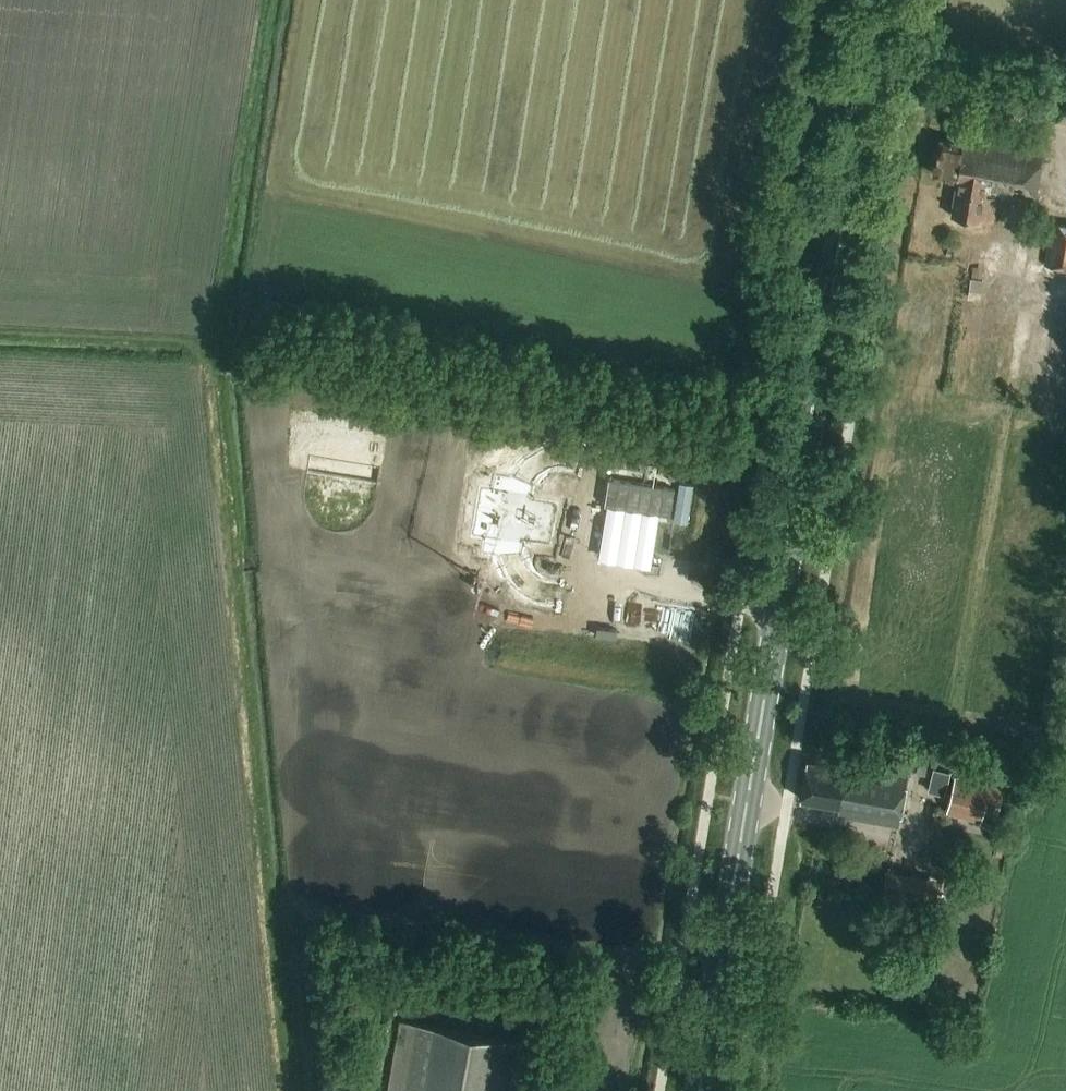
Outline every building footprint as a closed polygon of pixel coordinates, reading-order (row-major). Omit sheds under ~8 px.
[(957,176),(952,213),(979,216),(983,187),(1038,194),(1044,149),(939,135),(934,173),(957,176)] [(1056,218),(1046,261),(1065,266),(1065,220),(1056,218)] [(560,535),(567,494),(541,490),(541,485),(490,477),(482,526),(533,535),(534,530),(560,535)] [(675,489),(610,479),(605,505),(671,515),(675,489)] [(680,482),(674,521),(688,523),(694,485),(680,482)] [(807,760),(801,799),(840,806),(838,815),(900,826),(910,770),(849,759),(847,767),(807,760)] [(982,822),(991,784),(955,776),(946,813),(982,822)] [(888,871),(884,898),(909,903),(914,876),(888,871)] [(389,1090),(511,1090),(520,1041),(401,1021),(389,1090)]
